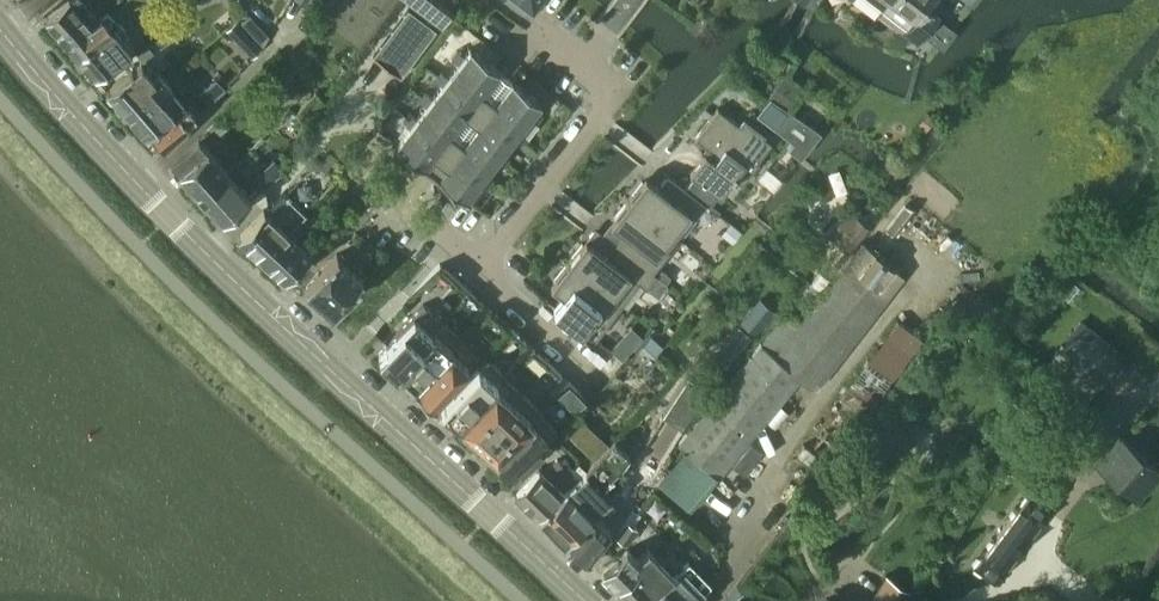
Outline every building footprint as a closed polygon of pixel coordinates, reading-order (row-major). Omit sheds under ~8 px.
[(43,17),(55,31),(87,4),(84,0),(63,0),(43,17)] [(123,17),(125,19),(135,10),(127,0),(126,0),(118,7),(126,15),(123,17)] [(454,8),(444,0),(440,0),(428,15),(441,25),(454,8)] [(531,9),(538,0),(519,0),(531,9)] [(880,8),(882,9),(905,26),(902,30),(917,41),(923,33),(937,15),(939,12),(926,1),(927,0),(886,0),(882,6),(881,8),(880,8)] [(87,4),(55,31),(66,44),(107,9),(106,8),(97,15),(87,4)] [(107,9),(66,44),(75,56),(100,36),(117,22),(118,21),(117,20),(122,16),(123,17),(126,15),(118,7),(116,8),(115,8),(110,12),(107,9)] [(407,8),(374,55),(401,74),(435,28),(407,8)] [(249,13),(240,21),(250,32),(259,24),(249,13)] [(239,44),(248,34),(234,19),(224,28),(239,44)] [(100,36),(75,56),(94,77),(131,46),(123,37),(128,33),(118,21),(117,22),(100,36)] [(141,59),(105,90),(125,113),(149,92),(142,84),(158,71),(146,57),(153,50),(147,42),(135,52),(141,59)] [(459,62),(447,76),(444,80),(466,97),(480,107),(505,74),(498,69),(499,69),(470,47),(464,54),(457,48),(451,56),(459,62)] [(149,92),(125,113),(144,136),(149,132),(175,108),(163,94),(171,87),(158,71),(142,84),(149,92)] [(441,84),(431,97),(428,101),(450,118),(464,128),(480,107),(466,97),(444,80),(447,76),(440,71),(434,78),(441,84)] [(783,73),(768,94),(786,107),(802,86),(783,73)] [(505,74),(480,107),(489,115),(514,134),(517,130),(529,116),(536,121),(542,114),(534,108),(540,101),(512,79),(511,79),(505,74)] [(210,101),(224,87),(215,77),(200,90),(210,101)] [(425,105),(415,118),(412,122),(434,138),(448,149),(464,128),(450,118),(428,101),(431,97),(424,91),(418,99),(425,105)] [(185,101),(175,108),(149,132),(164,149),(187,124),(198,115),(185,101)] [(480,107),(464,128),(473,135),(498,155),(501,151),(511,138),(519,144),(524,136),(517,130),(514,134),(489,115),(480,107)] [(694,136),(711,149),(707,153),(704,151),(689,171),(694,175),(714,191),(719,195),(732,178),(734,179),(735,177),(740,181),(756,159),(770,141),(763,135),(763,136),(743,120),(740,125),(717,107),(694,136)] [(409,125),(395,144),(424,166),(424,165),(426,167),(431,161),(436,165),(448,149),(434,138),(412,122),(415,118),(408,112),(402,120),(409,125)] [(464,128),(448,149),(457,156),(482,176),(485,172),(495,159),(503,164),(508,157),(501,151),(498,155),(473,135),(464,128)] [(169,165),(177,174),(200,199),(229,173),(207,149),(206,149),(198,139),(169,165)] [(448,149),(436,165),(441,170),(437,175),(465,198),(479,179),(487,185),(493,178),(485,172),(482,176),(457,156),(448,149)] [(260,189),(284,167),(274,156),(250,178),(260,189)] [(229,173),(200,199),(221,223),(250,197),(229,173)] [(627,198),(679,238),(680,237),(673,232),(689,212),(695,216),(705,202),(668,174),(658,186),(645,175),(627,198)] [(714,191),(694,175),(685,187),(705,202),(714,191)] [(263,208),(237,237),(261,260),(306,211),(296,202),(284,191),(266,210),(263,208)] [(615,243),(656,275),(657,274),(648,267),(656,256),(661,260),(679,238),(627,198),(610,221),(624,231),(615,243)] [(705,202),(695,216),(707,225),(717,211),(709,205),(705,202)] [(893,234),(915,207),(904,204),(885,227),(893,234)] [(306,211),(261,260),(284,281),(285,280),(311,252),(308,249),(311,246),(299,235),(314,219),(306,211)] [(850,252),(870,227),(855,215),(835,240),(850,252)] [(567,260),(622,303),(639,282),(646,287),(656,275),(615,243),(606,254),(585,238),(567,260)] [(683,448),(656,481),(686,505),(713,472),(717,475),(719,476),(799,378),(813,389),(905,276),(861,240),(797,319),(785,309),(676,442),(683,448)] [(335,253),(305,287),(331,310),(361,277),(335,253)] [(605,326),(622,303),(567,260),(550,283),(563,293),(553,306),(579,326),(579,325),(590,334),(600,322),(605,326)] [(454,292),(460,285),(439,265),(432,272),(454,292)] [(661,268),(657,274),(666,281),(670,275),(661,268)] [(460,285),(454,292),(475,312),(482,304),(460,285)] [(422,303),(377,353),(395,370),(441,320),(422,303)] [(749,308),(740,320),(754,332),(764,320),(749,308)] [(500,335),(507,327),(489,311),(482,318),(500,335)] [(897,318),(803,439),(828,458),(922,338),(897,318)] [(1123,353),(1079,318),(1047,359),(1091,394),(1123,353)] [(441,320),(395,370),(396,371),(398,369),(414,384),(413,386),(413,387),(457,338),(459,336),(441,320)] [(507,327),(500,335),(519,351),(525,344),(507,327)] [(651,334),(641,345),(653,356),(656,353),(663,345),(651,334)] [(457,338),(413,387),(432,404),(476,355),(457,338)] [(616,341),(609,348),(622,358),(627,352),(616,341)] [(540,371),(547,363),(532,350),(525,357),(540,371)] [(446,410),(445,412),(458,424),(504,374),(485,357),(439,407),(441,408),(442,407),(446,410)] [(547,363),(540,371),(555,384),(561,376),(547,363)] [(504,374),(458,424),(476,441),(520,392),(503,376),(505,375),(504,374)] [(647,487),(653,477),(707,389),(686,376),(662,416),(659,414),(623,473),(647,487)] [(589,402),(568,383),(561,390),(582,409),(589,402)] [(520,392),(476,441),(494,457),(538,409),(525,397),(520,392)] [(538,409),(494,457),(513,474),(555,428),(537,411),(539,409),(538,409)] [(915,436),(884,412),(841,466),(857,479),(882,447),(891,446),(901,453),(915,436)] [(1115,429),(1089,460),(1138,502),(1158,478),(1158,467),(1115,429)] [(563,493),(539,518),(563,544),(567,540),(568,541),(594,513),(611,497),(599,484),(622,462),(628,453),(614,439),(604,449),(589,466),(590,466),(582,474),(581,473),(563,493)] [(540,468),(514,494),(539,518),(563,493),(581,473),(564,456),(560,460),(556,457),(542,470),(540,468)] [(993,582),(1022,544),(1051,506),(1030,489),(971,566),(993,582)] [(594,513),(568,541),(588,561),(610,530),(594,513)] [(625,521),(616,537),(623,541),(629,537),(635,527),(625,521)] [(601,573),(627,600),(646,600),(673,574),(657,557),(649,548),(637,559),(627,549),(601,573)] [(646,600),(697,600),(701,597),(699,595),(710,584),(687,560),(683,564),(673,574),(646,600)] [(867,600),(904,600),(911,591),(885,573),(867,600)]
